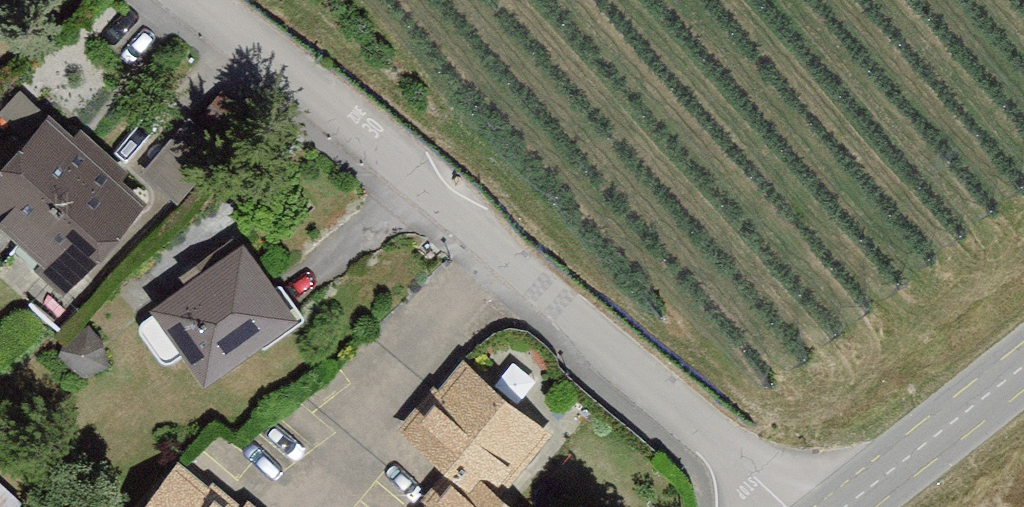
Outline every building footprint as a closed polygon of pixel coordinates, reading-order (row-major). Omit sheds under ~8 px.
[(45,116),(0,174),(0,224),(79,286),(149,197),(45,116)] [(250,240),(146,305),(199,389),(302,324),(250,240)] [(548,430),(462,361),(411,424),(455,458),(498,492),(548,430)] [(172,457),(134,506),(238,506),(172,457)] [(498,492),(455,458),(416,506),(517,506),(498,492)]
